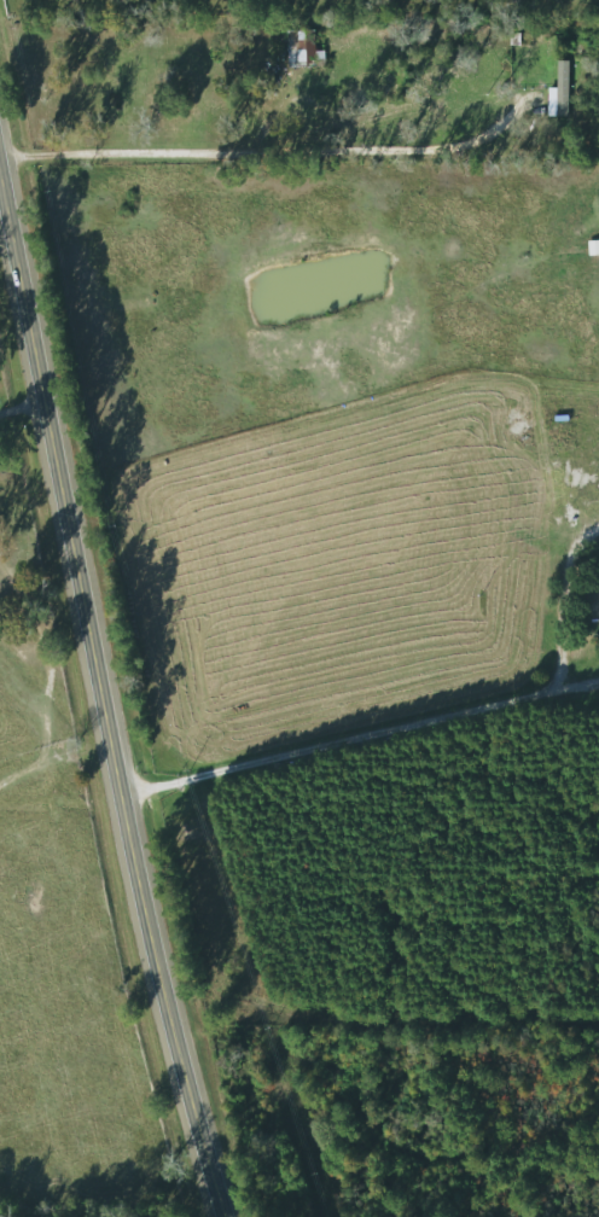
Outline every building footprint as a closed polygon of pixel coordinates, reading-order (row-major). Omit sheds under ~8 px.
[(322,30),(286,30),(286,67),(322,67),(322,30)]
